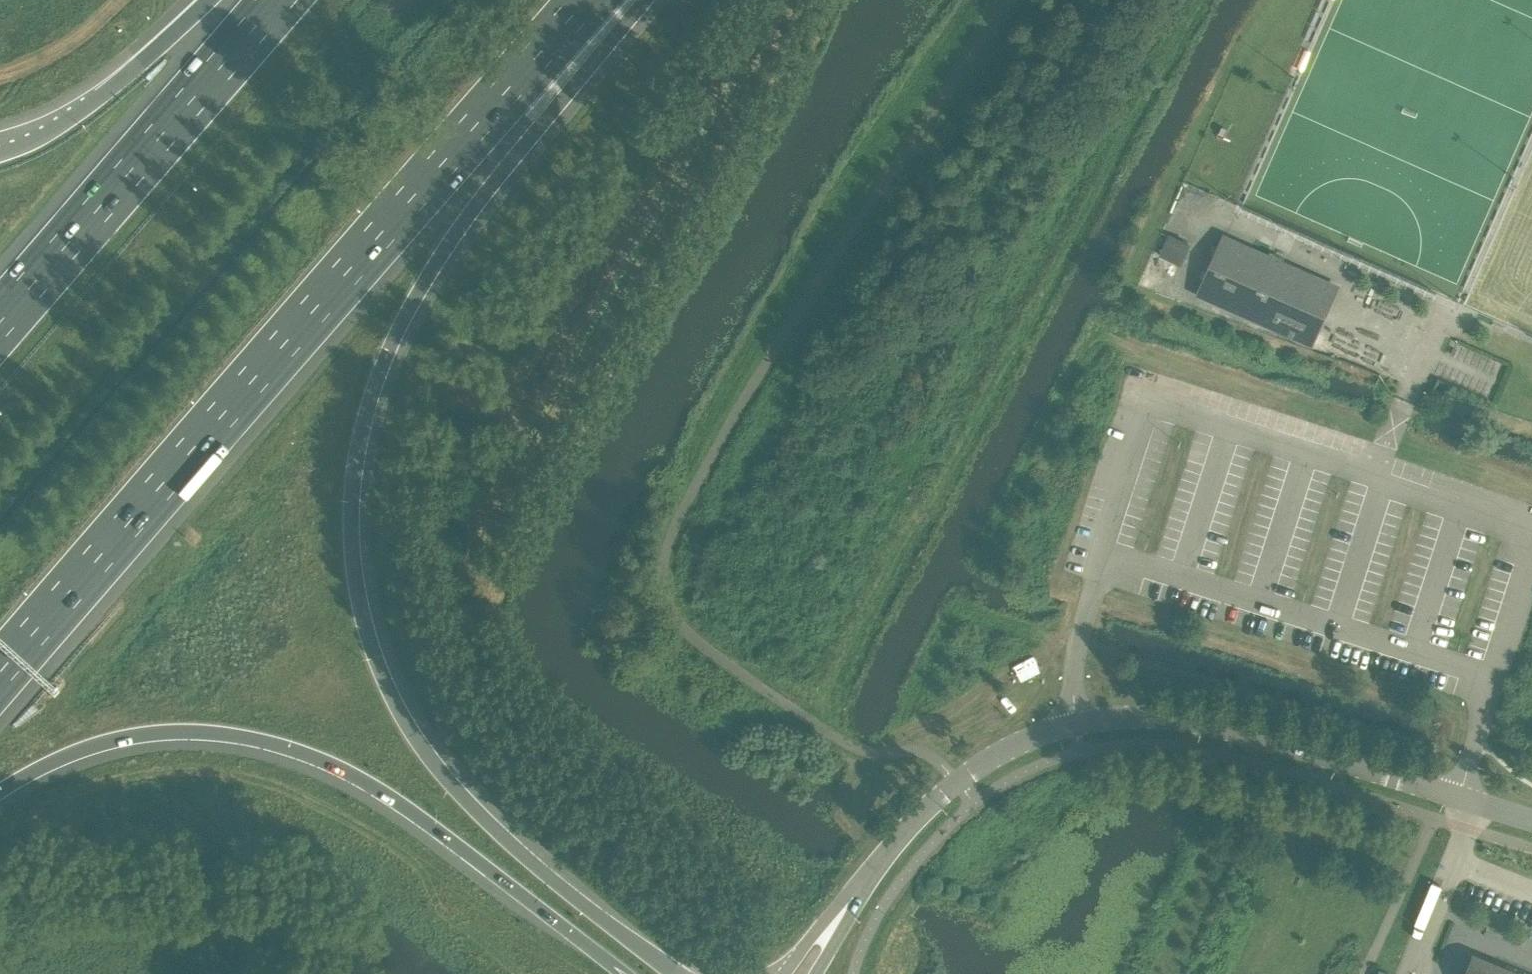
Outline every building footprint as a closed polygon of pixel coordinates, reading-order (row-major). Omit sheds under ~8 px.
[(1181,263),(1189,245),(1171,237),(1163,255),(1181,263)] [(1310,342),(1335,288),(1225,239),(1201,294),(1310,342)] [(1508,965),(1478,953),(1469,973),(1530,973),(1508,965)]
